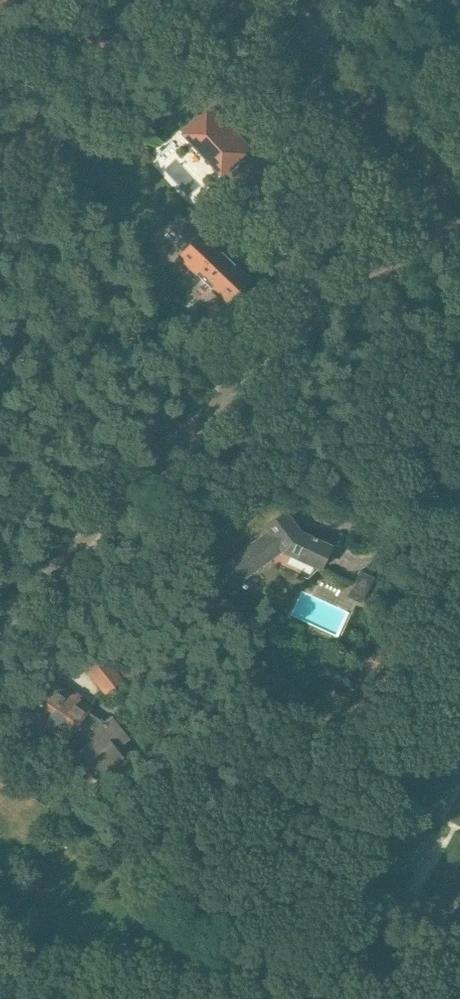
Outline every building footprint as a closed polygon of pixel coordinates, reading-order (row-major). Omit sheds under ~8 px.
[(459,11),(459,0),(449,0),(459,11)] [(205,158),(228,136),(207,112),(183,134),(205,158)] [(219,243),(204,229),(176,260),(190,274),(194,270),(228,302),(250,278),(235,264),(239,260),(227,249),(223,253),(216,246),(219,243)] [(300,532),(286,513),(266,527),(269,532),(223,564),(236,583),(282,550),(320,568),(331,546),(300,532)] [(374,578),(359,571),(348,597),(363,604),(374,578)] [(112,665),(100,649),(81,664),(93,679),(112,665)] [(90,707),(54,682),(31,714),(68,739),(69,738),(83,747),(76,753),(95,777),(122,756),(115,748),(128,738),(112,716),(105,722),(87,710),(90,707)]
